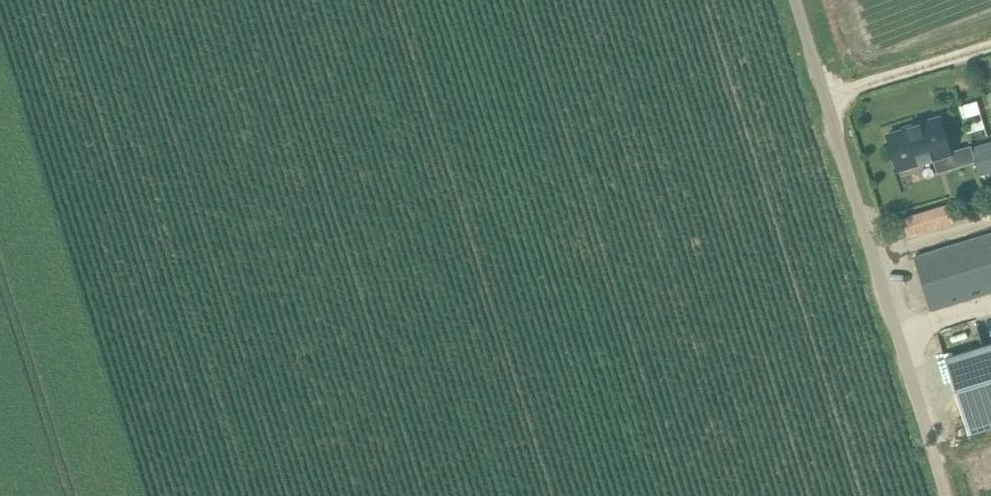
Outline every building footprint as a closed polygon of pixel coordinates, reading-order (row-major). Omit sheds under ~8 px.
[(951,152),(940,117),(915,125),(915,126),(887,135),(897,168),(934,157),(938,170),(974,159),(978,174),(990,170),(990,142),(972,148),(972,146),(951,153),(951,152)] [(908,236),(954,222),(948,204),(903,219),(908,236)] [(914,257),(931,311),(990,292),(990,234),(914,257)] [(944,357),(968,435),(990,428),(990,342),(944,357)]
